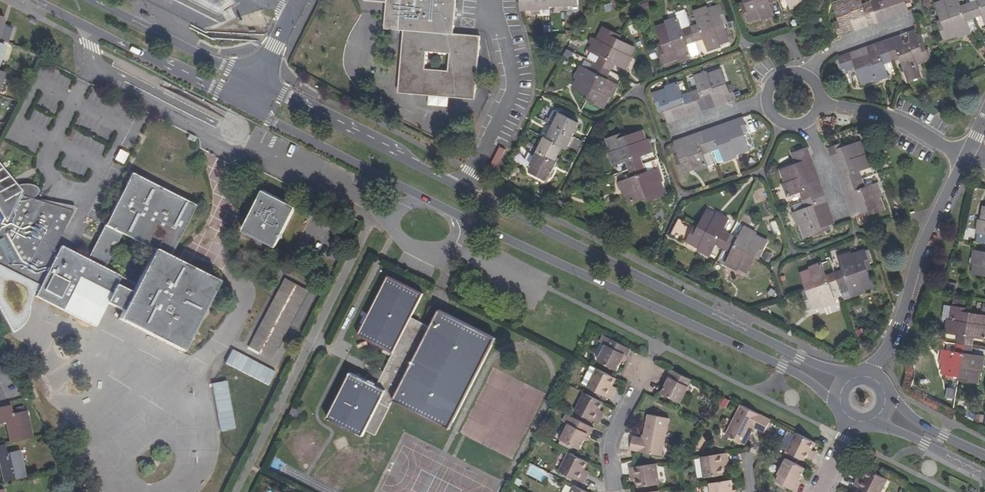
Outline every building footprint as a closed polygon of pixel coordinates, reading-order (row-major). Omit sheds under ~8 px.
[(227,0),(201,0),(231,15),(237,5),(227,0)] [(388,3),(387,13),(386,29),(405,30),(399,93),(428,96),(449,97),(475,100),(477,75),(480,37),(454,35),(457,0),(366,0),(366,1),(388,3)] [(521,11),(531,10),(531,14),(540,14),(539,10),(550,10),(549,7),(559,7),(559,10),(568,10),(568,6),(578,6),(578,0),(521,0),(521,11)] [(777,0),(757,0),(746,4),(742,5),(748,22),(762,18),(762,20),(773,16),(769,3),(777,0)] [(792,10),(802,6),(802,4),(811,0),(788,0),(792,10)] [(874,9),(872,3),(863,6),(861,0),(847,0),(835,4),(841,21),(843,21),(850,18),(857,16),(863,13),(870,11),(874,9)] [(872,3),(874,9),(877,9),(883,6),(890,4),(897,2),(902,0),(881,0),(872,3)] [(908,13),(904,0),(902,0),(897,2),(901,15),(908,13)] [(972,11),(970,5),(961,8),(958,0),(946,0),(946,1),(937,4),(943,21),(972,11)] [(979,2),(970,5),(972,11),(984,7),(984,0),(978,0),(979,2)] [(894,17),(901,15),(897,2),(890,4),(894,17)] [(888,20),(894,17),(890,4),(883,6),(888,20)] [(723,24),(727,23),(721,6),(708,11),(707,9),(697,13),(701,25),(692,28),(694,35),(723,24)] [(881,22),(888,20),(883,6),(877,9),(881,22)] [(975,18),(984,14),(984,18),(984,7),(972,11),(975,18)] [(874,9),(870,11),(875,24),(881,22),(877,9),(874,9)] [(677,14),(678,19),(683,31),(692,28),(686,11),(677,14)] [(868,26),(875,24),(870,11),(863,13),(868,26)] [(965,21),(975,18),(972,11),(943,21),(939,23),(945,40),(958,35),(959,38),(970,34),(965,21)] [(861,29),(868,26),(863,13),(857,16),(861,29)] [(855,31),(861,29),(857,16),(850,18),(855,31)] [(7,43),(12,27),(3,24),(4,19),(0,17),(0,40),(7,43)] [(847,33),(855,31),(850,18),(843,21),(847,33)] [(692,28),(683,31),(678,19),(668,23),(668,25),(659,28),(664,45),(694,35),(692,28)] [(841,36),(847,33),(843,21),(841,21),(836,23),(841,35),(841,36)] [(720,45),(729,41),(723,24),(694,35),(696,41),(705,38),(710,51),(721,47),(720,45)] [(598,65),(604,69),(608,61),(618,41),(620,37),(604,29),(598,42),(595,41),(590,51),(602,57),(598,65)] [(919,44),(915,32),(908,34),(913,46),(919,44)] [(906,49),(913,46),(908,34),(901,36),(906,49)] [(680,59),(681,61),(692,57),(687,44),(696,41),(694,35),(664,45),(660,46),(667,63),(680,59)] [(899,51),(906,49),(901,36),(894,38),(899,51)] [(892,53),(899,51),(894,38),(888,41),(892,53)] [(604,69),(610,72),(614,63),(626,69),(631,59),(629,58),(634,49),(618,41),(608,61),(604,69)] [(687,44),(692,57),(701,54),(696,41),(687,44)] [(890,54),(892,53),(888,41),(881,43),(886,56),(890,54)] [(879,58),(886,56),(881,43),(875,45),(879,58)] [(892,53),(890,54),(893,61),(902,57),(906,70),(917,67),(916,64),(929,60),(924,43),(919,44),(913,46),(906,49),(899,51),(892,53)] [(872,60),(879,58),(875,45),(868,47),(872,60)] [(865,63),(872,60),(868,47),(861,50),(865,63)] [(859,65),(865,63),(861,50),(854,52),(859,65)] [(859,65),(854,52),(848,55),(853,67),(856,66),(859,65)] [(883,64),(893,61),(890,54),(886,56),(879,58),(872,60),(865,63),(859,65),(856,66),(863,83),(876,78),(877,81),(888,77),(883,64)] [(839,58),(844,69),(846,68),(847,71),(853,69),(853,67),(848,55),(839,58)] [(590,96),(604,69),(598,65),(593,74),(581,68),(576,78),(578,79),(573,88),(590,96)] [(606,80),(610,72),(604,69),(590,96),(588,100),(603,108),(610,96),(612,97),(617,86),(606,80)] [(697,77),(701,90),(692,93),(694,99),(698,98),(704,96),(711,94),(718,91),(724,89),(727,88),(721,71),(708,75),(707,73),(697,77)] [(694,99),(692,93),(682,96),(678,83),(667,87),(668,89),(655,94),(661,111),(664,110),(670,108),(678,105),(685,103),(691,100),(694,99)] [(736,99),(732,86),(727,88),(724,89),(729,102),(736,99)] [(722,104),(729,102),(724,89),(718,91),(722,104)] [(715,106),(722,104),(718,91),(711,94),(715,106)] [(709,108),(715,106),(711,94),(704,96),(709,108)] [(449,97),(428,96),(427,106),(448,108),(449,97)] [(702,111),(709,108),(704,96),(698,98),(702,111)] [(694,99),(691,100),(696,113),(702,111),(698,98),(694,99)] [(689,115),(696,113),(691,100),(685,103),(689,115)] [(682,118),(689,115),(685,103),(678,105),(682,118)] [(675,120),(682,118),(678,105),(670,108),(675,120)] [(669,123),(675,120),(670,108),(664,110),(669,123)] [(551,119),(557,122),(560,114),(555,112),(551,119)] [(573,136),(579,124),(560,114),(557,122),(551,119),(549,124),(573,136)] [(743,118),(736,120),(740,133),(743,132),(747,131),(743,118)] [(733,135),(740,133),(736,120),(729,123),(733,135)] [(726,138),(733,135),(729,123),(722,125),(726,138)] [(560,145),(566,149),(573,136),(549,124),(547,128),(552,131),(547,139),(560,145)] [(720,140),(726,138),(722,125),(715,127),(720,140)] [(713,142),(720,140),(715,127),(709,129),(713,142)] [(709,144),(713,142),(709,129),(702,132),(707,145),(709,144)] [(640,156),(653,151),(649,140),(647,140),(644,131),(627,137),(638,167),(644,165),(640,156)] [(700,147),(707,145),(702,132),(695,134),(700,147)] [(713,142),(709,144),(712,150),(721,147),(726,160),(737,156),(736,155),(749,150),(743,132),(740,133),(733,135),(726,138),(720,140),(713,142)] [(192,141),(195,136),(188,133),(185,137),(192,141)] [(631,169),(638,167),(627,137),(626,133),(608,139),(613,152),(611,153),(615,164),(628,160),(631,169)] [(693,150),(700,147),(695,134),(689,137),(693,150)] [(686,152),(693,150),(689,137),(681,139),(686,152)] [(533,150),(554,161),(558,155),(556,154),(560,145),(547,139),(546,138),(540,148),(535,145),(533,150)] [(680,154),(686,152),(681,139),(675,141),(680,154)] [(856,182),(862,180),(859,171),(872,167),(868,156),(866,157),(861,143),(844,149),(845,151),(847,158),(850,165),(852,172),(854,179),(856,182)] [(703,153),(712,150),(709,144),(707,145),(700,147),(693,150),(686,152),(680,154),(676,155),(682,173),(695,168),(696,170),(707,167),(703,153)] [(845,151),(844,149),(842,145),(829,149),(832,156),(845,151)] [(496,170),(506,149),(500,147),(490,167),(496,170)] [(792,154),(794,161),(797,160),(810,156),(808,148),(792,154)] [(119,149),(114,159),(123,164),(128,154),(119,149)] [(535,156),(529,167),(532,168),(530,172),(544,180),(548,173),(551,174),(557,162),(554,161),(533,150),(531,154),(535,156)] [(847,158),(845,151),(832,156),(834,163),(847,158)] [(528,153),(522,163),(529,167),(535,156),(531,154),(528,153)] [(800,167),(813,162),(810,156),(797,160),(799,164),(800,167)] [(850,165),(847,158),(834,163),(837,170),(850,165)] [(802,174),(815,169),(813,162),(800,167),(802,174)] [(801,191),(804,200),(811,198),(809,194),(807,188),(805,181),(802,174),(800,167),(799,164),(782,170),(787,184),(785,185),(788,195),(801,191)] [(649,200),(666,194),(661,181),(663,180),(660,169),(647,174),(644,165),(638,167),(648,197),(649,200)] [(852,172),(850,165),(837,170),(839,177),(852,172)] [(631,203),(648,197),(638,167),(631,169),(635,178),(621,183),(625,193),(627,193),(631,203)] [(805,181),(818,176),(815,169),(802,174),(805,181)] [(38,288),(57,250),(53,248),(72,210),(31,224),(6,188),(0,170),(0,269),(38,288)] [(854,179),(852,172),(839,177),(841,183),(854,179)] [(35,297),(93,327),(106,303),(122,311),(118,318),(181,351),(217,281),(188,267),(169,257),(167,257),(194,205),(131,173),(86,259),(59,246),(50,264),(34,296),(35,297)] [(807,188),(820,183),(818,176),(805,181),(807,188)] [(841,183),(844,190),(857,185),(856,182),(854,179),(841,183)] [(878,185),(865,189),(862,180),(856,182),(857,185),(859,192),(861,198),(864,205),(866,212),(868,216),(884,210),(879,196),(882,195),(878,185)] [(809,194),(822,190),(820,183),(807,188),(809,194)] [(859,192),(857,185),(844,190),(846,197),(859,192)] [(6,188),(31,224),(32,223),(33,222),(34,221),(35,220),(36,218),(36,217),(37,216),(37,215),(38,213),(38,211),(39,210),(39,208),(39,206),(39,205),(38,203),(38,201),(37,200),(37,199),(37,198),(35,195),(34,194),(32,192),(31,190),(29,189),(28,188),(27,188),(25,187),(23,186),(22,186),(20,186),(19,186),(18,186),(17,186),(15,186),(14,186),(13,186),(12,186),(11,186),(10,186),(9,187),(8,187),(7,187),(7,188),(6,188)] [(249,216),(243,230),(253,235),(275,247),(295,207),(263,190),(249,216)] [(812,201),(825,196),(822,190),(809,194),(811,198),(812,201)] [(861,198),(859,192),(846,197),(848,203),(861,198)] [(814,208),(827,203),(825,196),(812,201),(814,208)] [(812,201),(811,198),(804,200),(807,209),(795,214),(799,224),(801,224),(805,237),(822,231),(823,233),(831,230),(829,225),(821,227),(819,221),(816,214),(814,208),(812,201)] [(864,205),(861,198),(848,203),(851,210),(864,205)] [(816,214),(829,209),(827,203),(814,208),(816,214)] [(866,212),(864,205),(851,210),(853,216),(866,212)] [(983,207),(981,221),(978,221),(976,239),(984,240),(984,207),(983,207)] [(816,214),(819,221),(832,216),(829,209),(816,214)] [(731,236),(722,232),(728,219),(718,214),(717,216),(708,212),(700,228),(728,242),(731,236)] [(821,227),(829,225),(834,223),(832,216),(819,221),(821,227)] [(777,221),(771,223),(776,235),(782,233),(777,221)] [(716,243),(725,248),(728,242),(700,228),(696,226),(688,242),(700,248),(700,250),(710,256),(716,243)] [(755,256),(759,258),(767,241),(755,235),(756,233),(746,228),(739,240),(731,236),(728,242),(755,256)] [(738,267),(747,272),(755,256),(728,242),(725,248),(733,252),(727,264),(737,269),(738,267)] [(840,258),(844,270),(836,273),(838,279),(867,269),(871,268),(865,251),(852,255),(851,254),(840,258)] [(984,275),(984,253),(974,251),(972,263),(974,263),(973,273),(984,275)] [(808,290),(838,279),(836,273),(826,277),(822,264),(811,268),(812,270),(802,273),(808,290)] [(838,279),(840,286),(849,283),(853,296),(864,292),(864,290),(873,286),(867,269),(838,279)] [(375,435),(393,400),(409,407),(449,428),(496,338),(439,309),(430,327),(411,317),(423,294),(388,276),(358,335),(393,353),(383,372),(380,379),(376,386),(350,372),(337,398),(327,418),(362,436),(366,430),(375,435)] [(285,278),(267,312),(248,348),(272,361),(294,319),(309,291),(285,278)] [(831,290),(840,286),(838,279),(808,290),(804,291),(810,309),(823,304),(825,306),(835,302),(831,290)] [(970,314),(970,309),(952,306),(950,321),(948,320),(946,332),(959,334),(958,343),(965,344),(970,314)] [(970,314),(965,344),(972,345),(973,336),(984,339),(984,316),(970,314)] [(617,370),(621,362),(625,355),(627,356),(631,349),(603,335),(600,342),(605,345),(597,360),(617,370)] [(942,373),(960,376),(965,344),(958,343),(956,352),(943,350),(941,362),(944,363),(942,373)] [(960,376),(959,380),(978,383),(980,369),(982,369),(984,357),(970,354),(972,345),(965,344),(960,376)] [(225,364),(269,385),(275,371),(231,350),(225,364)] [(596,368),(590,365),(582,381),(588,384),(596,368)] [(373,375),(380,379),(383,372),(377,368),(373,375)] [(612,385),(616,378),(596,368),(588,384),(587,386),(611,399),(614,392),(610,390),(612,385)] [(667,376),(669,378),(666,384),(661,393),(680,402),(688,387),(688,386),(691,380),(670,369),(667,376)] [(220,432),(235,429),(227,381),(212,383),(220,432)] [(598,414),(600,409),(603,403),(589,396),(583,393),(574,411),(599,423),(602,417),(598,414)] [(12,414),(10,405),(0,407),(0,424),(7,422),(12,443),(31,439),(24,411),(12,414)] [(754,427),(764,433),(770,420),(740,405),(726,435),(745,445),(754,427)] [(295,408),(291,415),(298,419),(302,411),(295,408)] [(644,434),(643,438),(641,438),(633,436),(630,450),(661,456),(669,418),(648,414),(644,434)] [(584,440),(588,434),(591,433),(593,428),(573,418),(571,421),(568,425),(567,426),(560,439),(580,450),(584,440)] [(809,454),(812,450),(815,443),(795,433),(786,451),(810,463),(814,457),(809,454)] [(0,462),(5,482),(24,478),(18,450),(6,453),(4,445),(0,445),(0,462)] [(582,474),(584,469),(588,462),(568,452),(559,470),(583,483),(587,477),(582,474)] [(723,460),(728,459),(727,453),(700,457),(703,477),(725,474),(724,466),(723,460)] [(274,458),(270,467),(282,472),(286,463),(274,458)] [(797,484),(800,477),(805,468),(786,459),(778,474),(778,475),(775,481),(796,491),(799,485),(797,484)] [(635,473),(636,479),(637,487),(659,484),(656,463),(635,466),(629,467),(630,474),(635,473)] [(867,468),(863,476),(861,481),(856,478),(853,485),(867,491),(881,491),(887,479),(867,468)] [(732,490),(731,480),(709,483),(711,491),(732,491),(732,490)]
